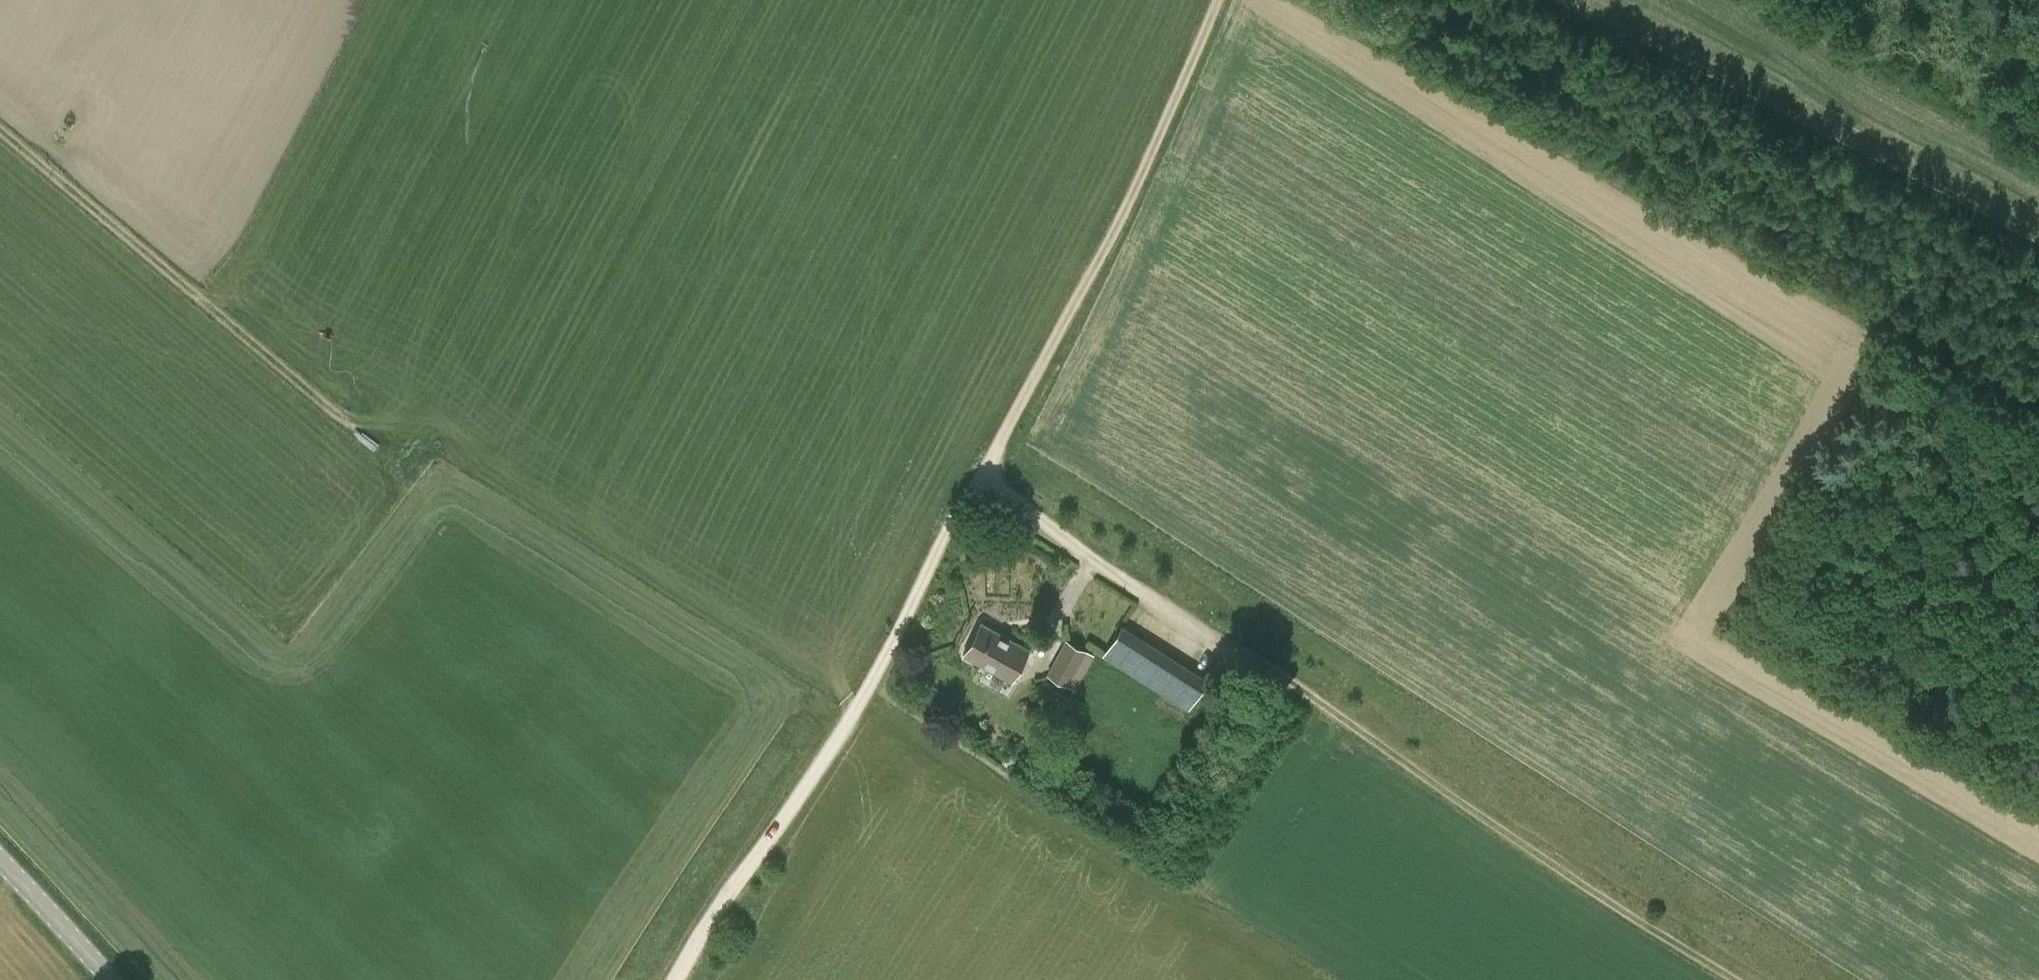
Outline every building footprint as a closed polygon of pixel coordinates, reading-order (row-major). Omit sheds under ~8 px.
[(964,654),(1012,680),(1029,647),(982,622),(964,654)] [(1117,625),(1102,653),(1189,700),(1204,672),(1117,625)] [(1066,640),(1048,671),(1066,681),(1083,649),(1066,640)]
